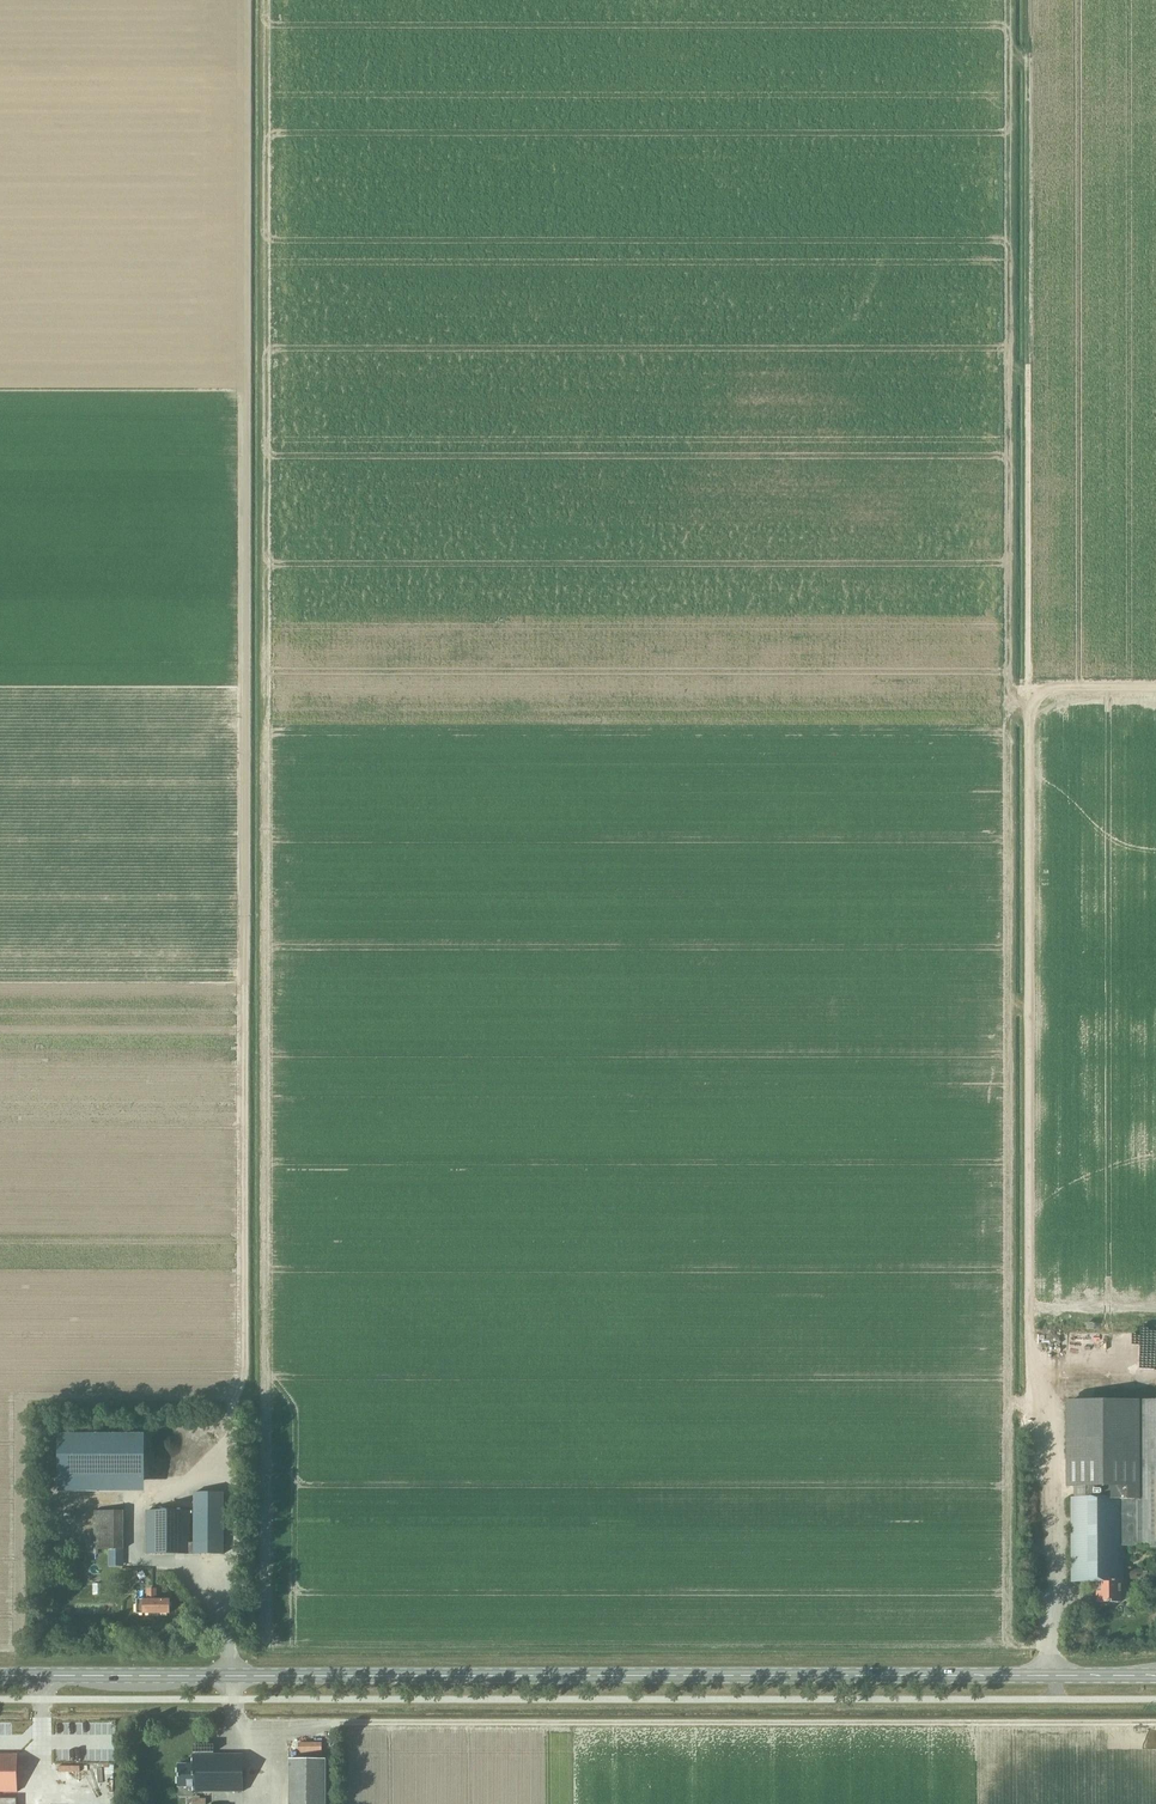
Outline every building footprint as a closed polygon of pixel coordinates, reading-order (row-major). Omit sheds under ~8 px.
[(1138,1388),(1155,1388),(1155,1373),(1138,1373),(1138,1388)] [(1122,1546),(1139,1546),(1139,1547),(1155,1547),(1155,1402),(1139,1402),(1066,1402),(1066,1487),(1073,1487),(1073,1498),(1070,1498),(1070,1581),(1096,1581),(1096,1602),(1119,1602),(1119,1584),(1122,1584),(1122,1546)] [(145,1477),(145,1435),(58,1435),(58,1477),(145,1477)] [(146,1554),(188,1554),(223,1555),(223,1493),(193,1492),(192,1511),(169,1511),(169,1505),(149,1505),(149,1511),(146,1511),(146,1554)] [(123,1510),(94,1510),(94,1549),(108,1549),(108,1566),(123,1566),(123,1510)] [(1128,1574),(1140,1573),(1139,1562),(1128,1562),(1128,1574)] [(136,1613),(169,1614),(169,1600),(155,1599),(155,1590),(147,1589),(147,1599),(137,1599),(136,1599),(136,1613),(136,1614),(136,1613)] [(297,1757),(322,1756),(322,1743),(297,1743),(297,1757)] [(51,1751),(50,1797),(74,1797),(74,1751),(51,1751)] [(242,1792),(242,1754),(192,1754),(192,1764),(177,1764),(177,1787),(192,1787),(192,1792),(242,1792)] [(17,1755),(0,1755),(0,1792),(17,1792),(17,1755)] [(326,1759),(288,1759),(288,1803),(326,1803),(326,1759)]
